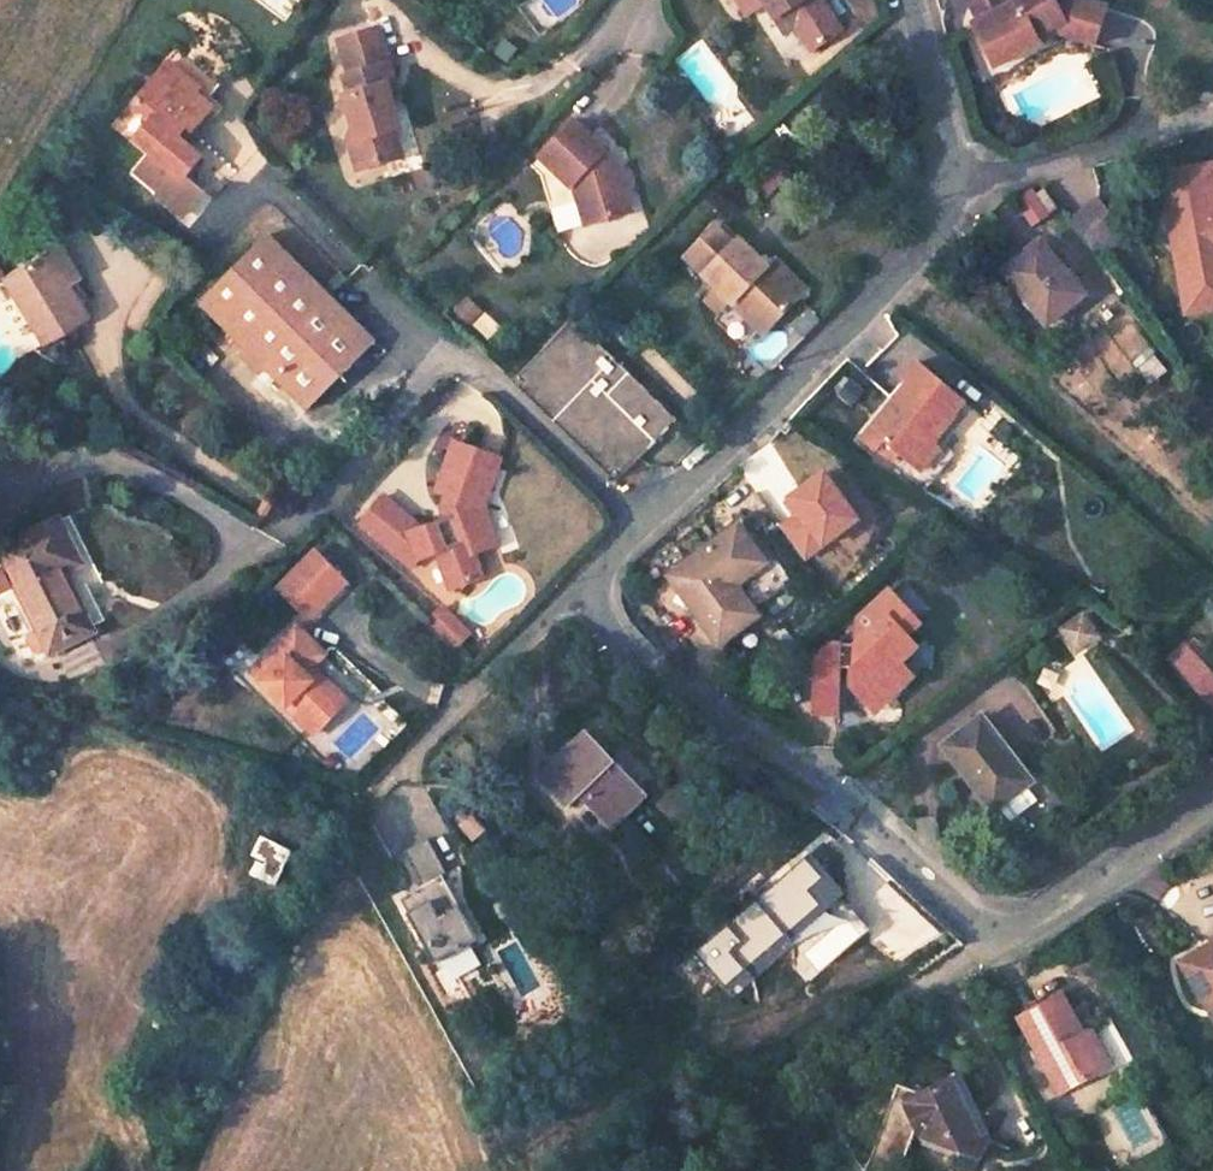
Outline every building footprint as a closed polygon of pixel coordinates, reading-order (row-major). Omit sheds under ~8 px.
[(744,27),(764,16),(771,27),(784,20),(792,34),(804,55),(835,37),(814,0),(727,0),(744,27)] [(1059,32),(1095,43),(1107,8),(1082,0),(1017,0),(1019,4),(1009,9),(1004,0),(971,0),(973,7),(982,24),(976,26),(996,65),(1059,32)] [(771,27),(779,41),(792,34),(784,20),(771,27)] [(394,96),(389,80),(397,78),(392,61),(389,62),(379,29),(343,40),(352,72),(348,74),(353,91),(348,92),(358,123),(355,129),(364,159),(391,152),(382,123),(389,113),(398,111),(394,96)] [(168,63),(159,75),(189,100),(192,96),(199,88),(168,63)] [(189,100),(159,75),(135,106),(152,119),(134,141),(150,154),(135,173),(159,192),(173,173),(180,179),(198,157),(182,144),(175,138),(185,125),(193,131),(209,110),(192,96),(189,100)] [(389,80),(394,96),(401,94),(397,78),(389,80)] [(382,123),(391,152),(400,149),(389,113),(382,123)] [(538,157),(569,188),(573,184),(581,224),(614,218),(608,191),(621,188),(616,165),(608,167),(607,164),(599,156),(604,150),(572,121),(538,157)] [(185,125),(175,138),(182,144),(193,131),(185,125)] [(604,150),(599,156),(607,164),(604,150)] [(790,192),(791,161),(756,160),(755,191),(790,192)] [(180,179),(173,173),(159,192),(157,194),(183,214),(203,189),(185,173),(180,179)] [(626,215),(621,188),(608,191),(614,218),(626,215)] [(1186,313),(1212,308),(1212,206),(1210,188),(1164,197),(1168,214),(1186,313)] [(1034,191),(1016,204),(1033,228),(1052,215),(1034,191)] [(1096,195),(1067,215),(1097,254),(1118,237),(1096,195)] [(703,276),(761,334),(797,298),(768,270),(738,240),(731,233),(720,222),(683,256),(700,273),(703,276)] [(373,342),(267,235),(198,304),(304,410),(373,342)] [(1040,240),(1003,270),(1047,324),(1084,294),(1040,240)] [(60,244),(48,252),(66,283),(78,275),(60,244)] [(66,283),(48,252),(32,261),(14,290),(46,344),(87,319),(66,283)] [(12,277),(3,258),(0,259),(0,283),(12,277)] [(805,289),(776,261),(768,270),(797,298),(805,289)] [(449,313),(469,325),(480,308),(460,296),(449,313)] [(677,421),(572,319),(512,381),(615,483),(677,421)] [(906,382),(860,441),(875,451),(882,442),(909,461),(926,439),(929,441),(952,413),(948,410),(960,396),(913,360),(900,377),(906,382)] [(926,439),(909,461),(917,468),(935,446),(929,441),(926,439)] [(882,442),(875,451),(889,462),(897,452),(882,442)] [(382,496),(359,524),(411,567),(418,558),(437,558),(454,594),(485,580),(474,556),(496,546),(480,510),(498,462),(451,445),(434,491),(444,495),(439,508),(446,521),(421,528),(382,496)] [(0,550),(0,552),(48,653),(91,632),(62,573),(79,565),(58,521),(0,550)] [(738,525),(667,577),(716,642),(756,614),(734,584),(765,562),(738,525)] [(317,549),(276,589),(310,624),(351,584),(317,549)] [(851,688),(897,689),(897,661),(917,642),(908,633),(919,623),(890,594),(856,627),(856,644),(837,645),(815,666),(815,717),(840,717),(840,667),(851,667),(851,688)] [(1068,655),(1097,639),(1081,609),(1052,624),(1068,655)] [(466,638),(441,612),(427,626),(452,652),(466,638)] [(295,628),(251,674),(314,735),(337,710),(302,677),(323,655),(295,628)] [(1168,655),(1212,705),(1212,676),(1184,643),(1168,655)] [(904,683),(911,676),(904,668),(897,661),(897,689),(904,683)] [(311,669),(302,677),(337,710),(344,701),(311,669)] [(862,700),(874,711),(885,700),(897,689),(851,688),(862,700)] [(980,715),(941,746),(992,812),(1031,782),(980,715)] [(582,736),(538,778),(565,806),(577,794),(610,828),(642,797),(582,736)] [(291,853),(261,837),(251,856),(265,863),(257,880),(273,888),(291,853)] [(478,939),(443,875),(447,873),(428,838),(404,851),(423,886),(399,899),(435,963),(478,939)] [(845,895),(810,855),(694,956),(729,996),(845,895)] [(863,934),(847,916),(804,955),(820,973),(863,934)] [(1181,963),(1212,1016),(1212,943),(1181,963)] [(1060,996),(1018,1019),(1059,1095),(1108,1067),(1087,1030),(1082,1033),(1060,996)] [(960,1144),(968,1162),(965,1170),(984,1170),(986,1166),(982,1157),(995,1151),(966,1085),(930,1101),(906,1092),(879,1159),(908,1170),(924,1130),(960,1144)]
